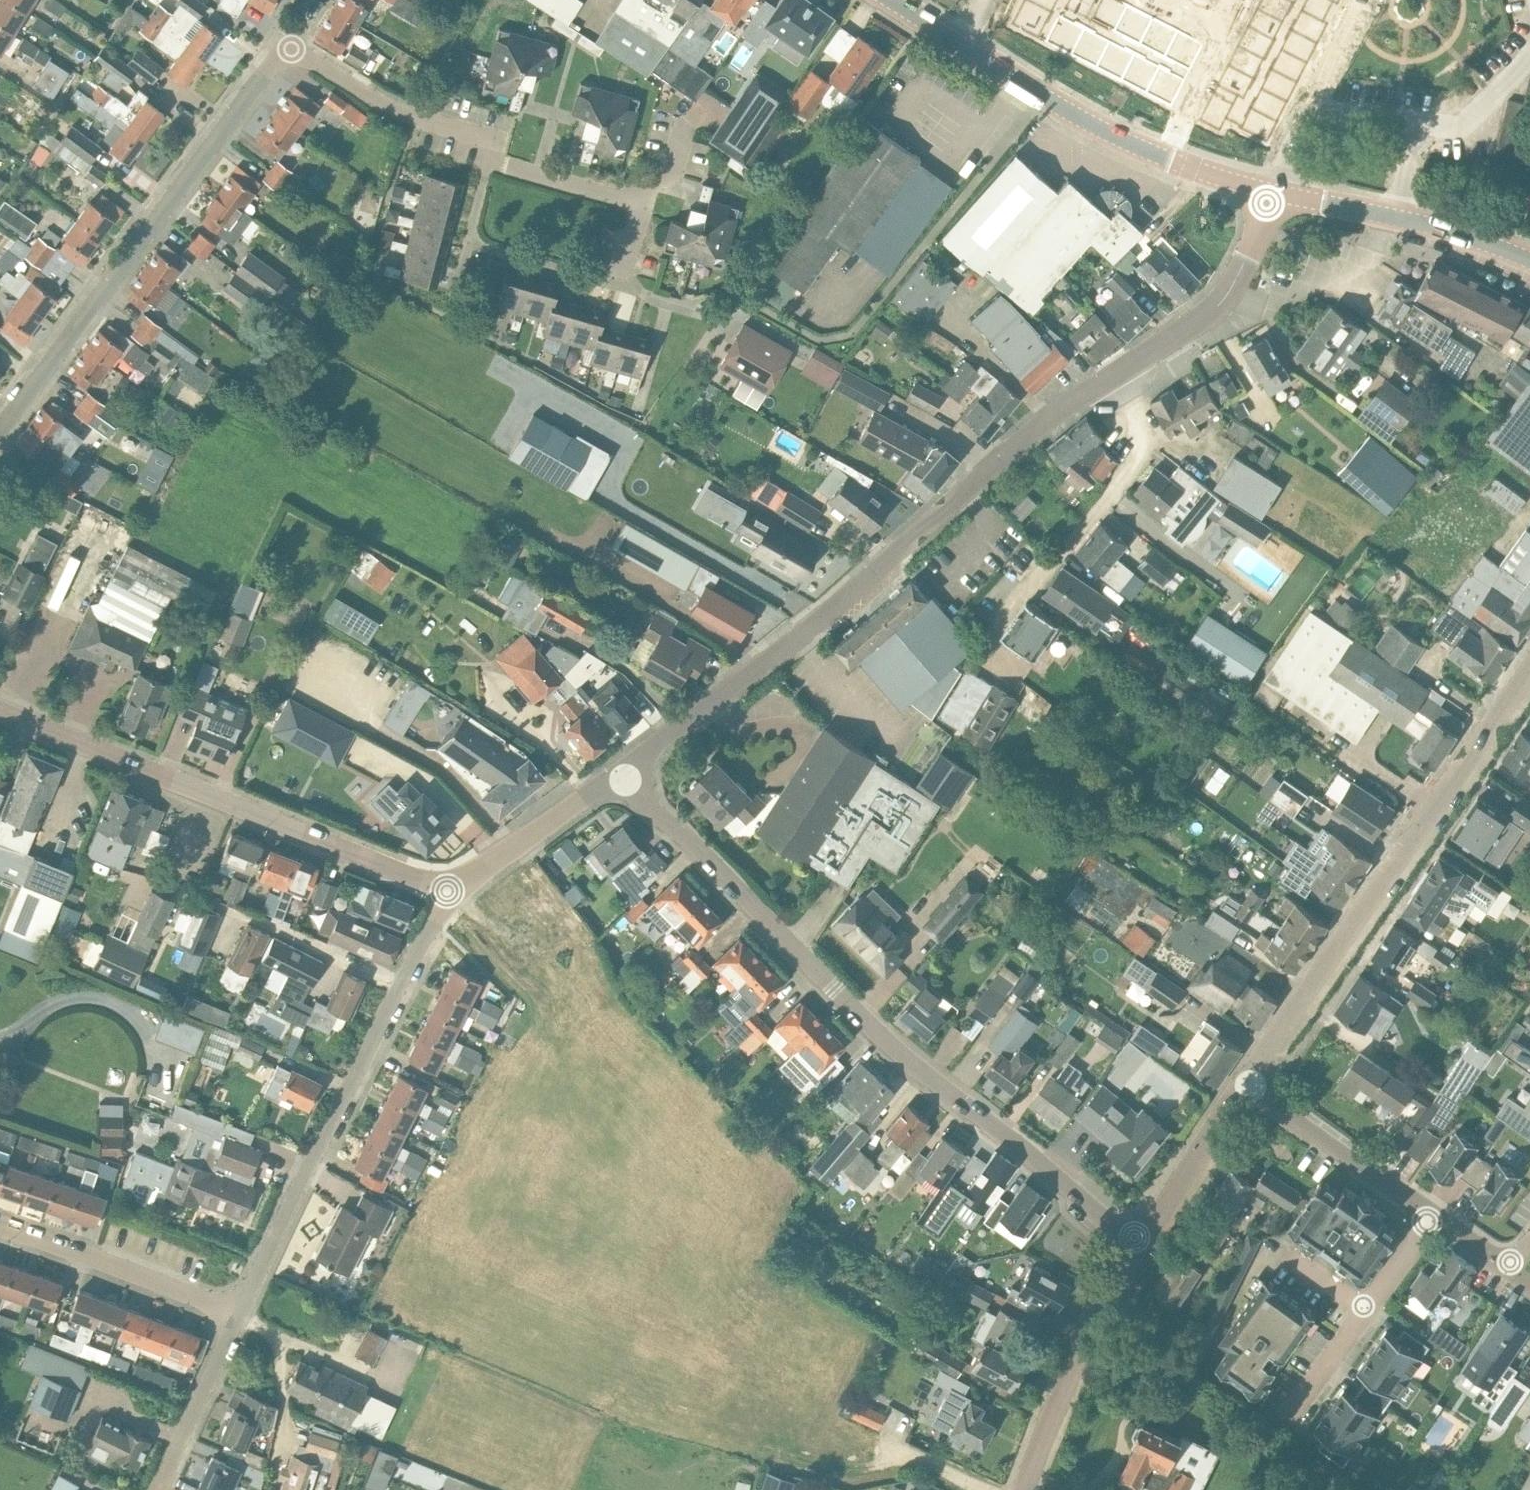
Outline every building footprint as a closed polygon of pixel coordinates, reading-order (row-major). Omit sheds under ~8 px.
[(14,31),(27,10),(11,0),(0,0),(0,22),(14,31)] [(27,10),(33,0),(11,0),(27,10)] [(44,5),(59,15),(66,5),(58,0),(47,0),(44,5)] [(203,59),(220,35),(198,18),(208,5),(201,0),(175,0),(174,2),(177,4),(171,12),(158,2),(150,13),(134,0),(131,4),(203,59)] [(270,13),(277,0),(248,0),(270,13)] [(357,24),(369,5),(371,0),(337,0),(332,8),(357,24)] [(412,0),(388,0),(394,3),(406,10),(412,0)] [(567,22),(582,0),(533,0),(567,22)] [(666,0),(620,0),(615,9),(669,44),(689,15),(666,0)] [(711,5),(703,0),(700,0),(689,15),(669,44),(651,69),(695,100),(712,75),(696,63),(727,18),(710,7),(711,5)] [(689,15),(700,0),(666,0),(689,15)] [(727,18),(727,17),(735,22),(750,0),(714,0),(711,5),(710,7),(727,18)] [(810,0),(778,0),(774,6),(766,0),(764,0),(741,34),(757,45),(770,26),(807,51),(832,15),(810,0)] [(1025,34),(1189,110),(1201,84),(1231,98),(1218,127),(1237,137),(1244,125),(1286,147),(1349,0),(1040,0),(1025,34)] [(203,59),(131,4),(103,45),(111,51),(132,21),(141,27),(139,29),(155,41),(154,42),(167,52),(165,54),(174,60),(167,69),(185,82),(203,59)] [(357,24),(332,8),(315,37),(340,52),(346,42),(357,24)] [(651,69),(669,44),(615,9),(595,40),(647,74),(651,69)] [(37,15),(30,26),(47,36),(53,26),(37,15)] [(559,29),(564,22),(557,17),(552,24),(559,29)] [(0,22),(0,52),(1,52),(14,31),(0,22)] [(567,34),(572,27),(564,22),(559,29),(567,34)] [(551,74),(559,43),(500,27),(483,86),(513,94),(509,108),(520,111),(527,86),(531,87),(536,70),(551,74)] [(572,27),(567,34),(574,39),(579,31),(572,27)] [(585,46),(590,39),(583,34),(578,41),(585,46)] [(40,46),(24,36),(17,47),(34,57),(40,46)] [(856,95),(884,54),(858,36),(828,80),(811,68),(786,103),(807,117),(819,100),(830,108),(831,107),(848,119),(862,99),(856,95)] [(592,51),(597,43),(590,39),(585,46),(592,51)] [(362,66),(369,54),(352,43),(344,55),(362,66)] [(597,43),(592,51),(600,56),(605,48),(597,43)] [(111,51),(103,45),(102,44),(92,58),(127,84),(137,70),(126,62),(111,51)] [(137,70),(153,82),(164,67),(137,47),(126,62),(137,70)] [(33,85),(52,97),(69,70),(50,58),(33,85)] [(744,162),(790,96),(756,73),(710,139),(744,162)] [(591,161),(595,148),(624,156),(640,97),(581,81),(573,110),(587,114),(582,132),(587,133),(580,158),(591,161)] [(90,95),(75,84),(75,85),(76,86),(68,97),(110,127),(114,122),(123,129),(110,147),(128,160),(145,136),(90,95)] [(114,95),(101,86),(98,84),(90,95),(145,136),(163,112),(145,99),(148,95),(138,88),(127,103),(115,94),(114,95)] [(276,112),(299,130),(312,112),(313,113),(320,104),(296,85),(276,112)] [(4,105),(10,95),(0,89),(0,102),(4,105)] [(348,100),(348,101),(331,89),(323,100),(359,127),(368,115),(348,100)] [(1525,102),(1509,98),(1506,110),(1529,116),(1529,103),(1525,102)] [(48,108),(37,101),(30,112),(40,120),(48,108)] [(1529,116),(1506,110),(1504,122),(1528,127),(1529,116)] [(286,147),(299,130),(276,112),(256,139),(276,154),(282,144),(286,147)] [(45,129),(90,161),(101,146),(56,113),(45,129)] [(746,165),(753,170),(756,172),(788,127),(775,117),(744,162),(744,163),(746,165)] [(804,291),(840,241),(854,251),(856,248),(877,263),(940,176),(919,161),(922,157),(867,118),(763,262),(804,291)] [(1525,139),(1528,127),(1504,122),(1501,134),(1525,139)] [(109,175),(90,161),(45,129),(40,136),(46,140),(44,143),(57,153),(57,154),(84,173),(84,174),(101,186),(109,175)] [(1522,151),(1525,139),(1501,134),(1499,146),(1522,151)] [(42,145),(32,158),(40,164),(49,151),(42,145)] [(1520,162),(1522,151),(1499,146),(1496,157),(1520,162)] [(1057,189),(1017,153),(941,237),(1032,311),(1042,297),(1041,296),(1090,239),(1113,259),(1128,245),(1143,232),(1109,200),(1101,208),(1069,178),(1057,189)] [(734,168),(739,160),(732,155),(726,163),(734,168)] [(269,168),(287,182),(287,181),(296,187),(303,178),(276,158),(269,168)] [(746,165),(744,163),(739,160),(734,168),(741,173),(746,165)] [(255,191),(261,182),(237,164),(221,186),(244,204),(254,190),(255,191)] [(748,178),(753,170),(746,165),(741,173),(748,178)] [(280,191),(287,182),(269,168),(262,178),(280,191)] [(420,200),(457,209),(464,183),(427,174),(422,192),(408,188),(408,186),(394,182),(391,192),(406,196),(420,201),(420,200)] [(723,265),(740,206),(710,198),(714,185),(703,182),(696,206),(691,205),(686,223),(673,219),(664,248),(723,265)] [(241,208),(244,204),(221,186),(204,208),(209,211),(201,220),(232,243),(252,216),(241,208)] [(125,209),(102,193),(94,203),(90,200),(77,217),(100,235),(112,218),(116,221),(125,209)] [(0,205),(0,221),(25,239),(37,221),(5,199),(0,205)] [(451,235),(457,209),(420,200),(420,201),(416,218),(401,214),(399,221),(414,226),(451,235)] [(396,221),(400,209),(388,206),(384,218),(396,221)] [(88,252),(100,235),(77,217),(63,235),(67,238),(59,248),(83,266),(91,254),(88,252)] [(445,260),(451,235),(414,226),(409,242),(394,239),(396,231),(381,228),(377,243),(392,247),(407,252),(407,251),(445,260)] [(193,239),(210,251),(216,243),(199,231),(193,239)] [(49,258),(31,245),(30,245),(18,236),(16,238),(11,234),(4,244),(8,247),(7,249),(22,259),(24,255),(41,268),(49,258)] [(31,245),(49,258),(56,248),(38,235),(31,245)] [(210,251),(193,239),(187,246),(204,259),(210,251)] [(143,267),(167,285),(176,274),(180,277),(191,262),(167,244),(161,253),(157,249),(143,267)] [(1130,262),(1137,255),(1128,245),(1113,259),(1112,260),(1126,274),(1134,266),(1130,262)] [(1170,259),(1157,247),(1137,266),(1150,280),(1151,279),(1161,289),(1166,285),(1179,297),(1189,287),(1191,287),(1195,284),(1195,281),(1198,278),(1175,254),(1170,259)] [(235,269),(279,301),(291,284),(282,278),(285,275),(248,249),(235,269)] [(386,273),(438,286),(445,260),(407,251),(407,252),(403,268),(388,264),(386,273)] [(926,255),(891,298),(924,325),(959,282),(926,255)] [(341,256),(328,262),(333,274),(346,268),(341,256)] [(1529,347),(1529,345),(1509,334),(1527,304),(1436,257),(1420,290),(1417,295),(1459,318),(1456,322),(1501,347),(1522,360),(1529,347)] [(1126,274),(1112,260),(1110,262),(1117,268),(1107,278),(1116,288),(1101,303),(1109,311),(1107,314),(1129,337),(1152,315),(1130,292),(1137,286),(1125,275),(1126,274)] [(32,264),(25,273),(19,269),(15,275),(7,269),(0,278),(0,283),(18,296),(42,314),(55,296),(62,286),(32,264)] [(154,303),(167,285),(143,267),(131,285),(135,288),(128,297),(144,309),(151,300),(154,303)] [(279,301),(235,269),(222,287),(258,312),(270,296),(279,302),(279,301)] [(520,328),(535,277),(509,269),(499,305),(517,311),(513,326),(520,328)] [(560,284),(535,277),(520,328),(520,329),(525,313),(541,318),(537,333),(545,336),(556,296),(560,284)] [(1454,324),(1414,299),(1420,290),(1402,278),(1379,314),(1397,326),(1399,323),(1448,354),(1441,364),(1460,377),(1476,352),(1448,334),(1454,324)] [(1070,284),(1061,293),(1074,307),(1083,298),(1070,284)] [(1039,329),(1009,297),(1000,289),(971,315),(979,324),(993,339),(990,342),(1018,373),(1033,389),(1068,357),(1069,357),(1078,349),(1076,347),(1046,323),(1039,329)] [(30,330),(42,314),(18,296),(5,313),(9,316),(1,326),(25,344),(33,333),(30,330)] [(581,304),(556,296),(545,336),(562,341),(560,355),(566,357),(581,304)] [(606,311),(581,304),(566,357),(567,357),(571,344),(588,349),(584,363),(591,365),(602,325),(606,311)] [(1093,312),(1086,305),(1070,320),(1077,328),(1071,333),(1093,356),(1104,347),(1106,348),(1115,340),(1114,338),(1116,335),(1094,311),(1093,312)] [(1349,351),(1370,366),(1374,361),(1355,347),(1368,330),(1334,305),(1317,327),(1342,346),(1349,351)] [(1516,331),(1529,339),(1529,308),(1516,331)] [(145,314),(137,324),(166,346),(173,351),(174,349),(181,355),(193,364),(198,356),(161,328),(162,327),(145,314)] [(885,339),(893,330),(880,319),(872,329),(885,339)] [(149,352),(110,323),(103,331),(99,328),(86,346),(110,363),(117,353),(137,367),(138,366),(146,373),(154,363),(146,357),(149,352)] [(764,396),(767,391),(790,349),(744,323),(720,364),(743,377),(739,383),(764,396)] [(166,346),(137,324),(130,334),(151,350),(151,351),(166,362),(167,361),(172,366),(181,355),(174,349),(173,351),(166,346)] [(627,332),(602,325),(591,365),(609,370),(605,383),(612,385),(627,332)] [(517,330),(503,326),(499,339),(514,343),(517,330)] [(1325,370),(1342,346),(1317,327),(1299,351),(1325,370)] [(638,392),(642,380),(653,340),(627,332),(612,385),(614,385),(618,373),(634,377),(630,389),(638,392)] [(1260,376),(1261,378),(1270,395),(1293,382),(1289,375),(1282,362),(1284,361),(1278,351),(1277,352),(1268,335),(1261,339),(1260,338),(1253,342),(1254,343),(1244,348),(1253,364),(1248,367),(1255,379),(1260,376)] [(97,381),(110,363),(86,346),(73,363),(77,367),(70,376),(86,387),(92,378),(97,381)] [(815,346),(801,371),(829,388),(844,363),(815,346)] [(1349,351),(1343,360),(1363,375),(1370,366),(1349,351)] [(562,369),(565,358),(553,354),(550,365),(562,369)] [(955,378),(968,389),(971,386),(981,394),(1007,415),(1022,398),(997,376),(996,377),(980,363),(976,368),(965,359),(952,374),(956,377),(955,378)] [(584,363),(578,361),(573,379),(586,382),(591,365),(584,363)] [(1529,381),(1529,371),(1516,361),(1501,382),(1518,396),(1529,381)] [(881,387),(844,367),(834,386),(870,406),(881,387)] [(956,377),(952,374),(949,378),(942,371),(935,379),(943,386),(942,387),(958,401),(968,389),(955,378),(956,377)] [(1238,390),(1227,371),(1213,380),(1224,398),(1238,390)] [(134,381),(123,374),(116,384),(126,392),(134,381)] [(1369,401),(1402,425),(1418,402),(1386,379),(1385,378),(1369,401)] [(915,379),(905,397),(933,413),(943,396),(915,379)] [(1518,396),(1487,438),(1529,469),(1529,381),(1518,396)] [(611,385),(601,382),(598,395),(607,398),(611,385)] [(1175,388),(1152,400),(1171,435),(1186,426),(1191,435),(1202,429),(1197,421),(1199,420),(1200,422),(1208,418),(1206,415),(1221,407),(1208,383),(1180,398),(1175,388)] [(80,401),(98,414),(106,404),(88,391),(80,401)] [(620,405),(622,398),(612,394),(609,402),(620,405)] [(1007,415),(981,394),(962,416),(988,438),(1007,415)] [(42,405),(29,422),(53,440),(68,451),(81,433),(62,420),(68,411),(52,400),(46,408),(42,405)] [(80,401),(73,412),(91,425),(98,414),(80,401)] [(1244,401),(1235,406),(1240,416),(1250,411),(1244,401)] [(515,402),(491,445),(509,455),(508,456),(565,488),(590,444),(515,402)] [(181,413),(170,405),(163,416),(174,423),(181,413)] [(944,447),(876,409),(859,439),(912,468),(903,480),(924,498),(934,486),(935,488),(960,458),(945,446),(944,447)] [(1080,490),(1086,483),(1089,485),(1099,476),(1105,480),(1120,460),(1099,441),(1104,437),(1087,415),(1050,445),(1069,467),(1072,470),(1066,477),(1080,490)] [(72,494),(80,483),(57,466),(68,451),(53,440),(29,422),(16,440),(54,468),(47,477),(72,494)] [(1243,423),(1236,434),(1249,442),(1256,431),(1243,423)] [(720,440),(705,429),(698,439),(712,450),(720,440)] [(1371,434),(1344,465),(1339,471),(1387,513),(1420,474),(1371,433),(1371,434)] [(1268,445),(1257,461),(1267,468),(1278,450),(1272,446),(1271,447),(1268,445)] [(172,455),(156,447),(138,481),(154,489),(172,455)] [(1234,454),(1214,486),(1262,516),(1282,484),(1234,454)] [(1432,484),(1435,480),(1443,470),(1433,462),(1422,476),(1432,484)] [(1221,498),(1180,465),(1170,477),(1157,467),(1137,491),(1143,495),(1138,501),(1160,518),(1161,516),(1170,524),(1165,530),(1182,544),(1184,542),(1190,540),(1196,537),(1200,533),(1204,528),(1206,523),(1206,518),(1207,516),(1221,498)] [(808,530),(821,510),(753,467),(742,486),(776,508),(774,509),(808,530)] [(875,528),(882,519),(879,517),(887,506),(872,495),(875,491),(850,471),(830,496),(871,528),(873,526),(875,528)] [(799,575),(815,547),(781,528),(783,526),(749,507),(748,509),(720,494),(707,516),(736,532),(739,528),(759,539),(754,550),(799,575)] [(1230,500),(1217,520),(1257,545),(1270,525),(1230,500)] [(1134,570),(1117,557),(1128,543),(1101,521),(1076,551),(1102,572),(1101,574),(1119,589),(1134,570)] [(698,597),(699,598),(693,608),(701,613),(701,614),(726,628),(727,628),(738,634),(740,630),(741,630),(752,611),(754,612),(755,610),(712,586),(718,574),(625,522),(611,546),(685,588),(687,585),(700,593),(698,597)] [(1471,615),(1475,610),(1518,641),(1529,624),(1529,530),(1528,528),(1521,539),(1502,565),(1484,552),(1448,602),(1460,611),(1463,609),(1471,615)] [(19,560),(2,595),(27,607),(44,573),(43,573),(53,553),(32,543),(23,562),(19,560)] [(128,544),(104,592),(96,589),(91,598),(97,601),(90,600),(78,624),(68,648),(111,669),(115,660),(135,669),(148,640),(171,595),(207,613),(219,589),(128,544)] [(1153,546),(1138,565),(1164,586),(1167,581),(1175,587),(1184,576),(1177,570),(1179,567),(1153,546)] [(365,548),(350,567),(380,591),(395,571),(365,548)] [(72,575),(83,577),(87,562),(76,560),(72,575)] [(1131,613),(1065,566),(1045,594),(1082,620),(1089,609),(1102,618),(1099,624),(1115,635),(1131,613)] [(509,605),(531,619),(538,606),(581,631),(589,617),(546,591),(547,589),(526,576),(509,605)] [(891,596),(951,666),(954,663),(975,645),(932,594),(930,596),(914,577),(891,596)] [(371,640),(383,617),(338,594),(326,616),(371,640)] [(951,666),(891,596),(867,617),(927,686),(951,666)] [(1335,598),(1325,611),(1347,627),(1360,611),(1346,600),(1343,603),(1335,598)] [(1027,600),(1002,636),(1035,659),(1060,623),(1027,600)] [(1460,611),(1448,602),(1430,627),(1454,645),(1448,654),(1464,665),(1467,660),(1494,679),(1517,647),(1471,615),(1463,609),(1460,611)] [(684,642),(670,634),(678,618),(657,607),(641,634),(643,635),(629,657),(642,665),(641,666),(675,685),(686,665),(695,670),(708,648),(688,636),(684,642)] [(230,609),(219,636),(242,645),(253,618),(230,609)] [(1354,637),(1312,609),(1254,695),(1274,709),(1286,691),(1356,739),(1378,707),(1404,725),(1412,713),(1430,726),(1413,751),(1435,766),(1466,721),(1441,705),(1447,696),(1430,684),(1428,686),(1354,636),(1354,637)] [(1208,612),(1185,647),(1245,686),(1268,651),(1208,612)] [(927,686),(867,617),(835,645),(852,665),(860,658),(903,707),(911,700),(927,686)] [(1392,621),(1374,646),(1408,670),(1426,645),(1392,621)] [(587,700),(564,673),(563,674),(564,675),(562,677),(523,631),(499,651),(538,697),(543,694),(561,703),(575,719),(564,728),(558,733),(557,739),(563,747),(571,748),(577,743),(587,755),(609,737),(583,706),(587,702),(588,702),(587,700)] [(586,649),(578,659),(599,672),(605,661),(586,649)] [(911,700),(933,717),(961,670),(954,663),(951,666),(927,686),(911,700)] [(968,669),(940,714),(991,745),(1020,699),(993,682),(992,684),(968,669)] [(172,685),(139,671),(118,722),(145,733),(149,721),(156,724),(172,685)] [(396,701),(414,712),(429,687),(411,676),(396,701)] [(607,684),(587,700),(588,702),(587,702),(593,709),(601,703),(622,728),(641,712),(631,698),(635,694),(625,684),(621,688),(613,679),(607,684)] [(216,696),(191,686),(178,717),(196,724),(187,747),(208,755),(209,752),(225,759),(246,707),(216,695),(216,696)] [(499,812),(544,775),(524,750),(467,711),(436,748),(480,791),(499,812)] [(347,750),(348,748),(308,728),(307,729),(299,745),(339,766),(347,750)] [(942,802),(917,786),(826,728),(761,828),(850,886),(871,853),(898,870),(942,802)] [(1503,759),(1529,777),(1529,737),(1521,731),(1503,759)] [(917,778),(925,767),(899,750),(891,761),(917,778)] [(1185,789),(1208,757),(1197,750),(1175,781),(1185,789)] [(61,901),(63,896),(62,896),(73,870),(28,850),(63,765),(28,751),(12,790),(11,794),(0,820),(0,868),(5,855),(29,865),(22,881),(22,880),(0,933),(0,945),(36,960),(41,949),(61,901)] [(917,786),(942,802),(943,800),(949,804),(971,771),(941,751),(917,786)] [(749,794),(718,762),(691,788),(723,821),(736,809),(747,820),(765,802),(753,790),(749,794)] [(1278,789),(1301,805),(1309,794),(1284,776),(1281,781),(1271,773),(1259,791),(1271,799),(1278,789)] [(1374,836),(1394,807),(1354,779),(1334,808),(1374,836)] [(409,780),(397,793),(398,794),(411,807),(399,819),(427,845),(451,821),(409,780)] [(11,794),(12,790),(0,785),(0,820),(11,794)] [(122,869),(150,800),(114,785),(86,854),(122,869)] [(1278,789),(1271,799),(1293,816),(1301,805),(1278,789)] [(1523,828),(1529,832),(1529,800),(1523,795),(1511,813),(1511,814),(1509,817),(1523,828)] [(1523,828),(1509,817),(1478,797),(1453,834),(1485,856),(1496,840),(1509,849),(1523,828)] [(601,877),(614,867),(638,897),(641,895),(649,887),(647,885),(668,864),(652,847),(646,853),(639,847),(623,825),(594,848),(584,856),(601,877)] [(151,827),(141,850),(161,858),(170,835),(151,827)] [(1235,830),(1225,846),(1248,859),(1258,843),(1235,830)] [(222,859),(236,865),(223,897),(228,899),(226,903),(236,907),(238,903),(239,903),(248,881),(247,880),(261,844),(232,832),(222,859)] [(1304,845),(1357,882),(1373,858),(1334,832),(1326,843),(1335,849),(1328,860),(1305,844),(1304,845)] [(564,863),(579,851),(569,839),(554,851),(564,863)] [(1357,882),(1304,845),(1281,879),(1305,894),(1311,884),(1342,905),(1357,882)] [(282,884),(294,856),(271,847),(260,875),(282,884)] [(1479,881),(1463,870),(1463,869),(1440,854),(1425,877),(1424,876),(1418,885),(1419,886),(1417,888),(1431,898),(1430,899),(1440,906),(1438,909),(1460,924),(1475,902),(1488,911),(1498,896),(1496,894),(1504,881),(1486,869),(1479,881)] [(294,856),(282,884),(283,884),(280,893),(278,893),(269,913),(282,918),(294,888),(307,893),(317,865),(294,856)] [(650,904),(645,909),(666,931),(676,921),(701,897),(679,874),(654,898),(649,903),(650,904)] [(966,876),(924,925),(941,940),(983,891),(966,876)] [(319,878),(311,900),(331,907),(339,885),(319,878)] [(70,883),(65,895),(77,900),(82,889),(70,883)] [(204,883),(200,893),(210,896),(212,891),(209,885),(204,883)] [(572,905),(584,896),(575,883),(563,893),(572,905)] [(371,886),(364,904),(350,898),(345,911),(371,921),(373,915),(404,927),(414,903),(371,886)] [(1243,900),(1257,909),(1265,896),(1252,888),(1243,900)] [(1427,925),(1444,936),(1449,940),(1460,924),(1438,909),(1440,906),(1430,899),(1431,898),(1417,888),(1403,910),(1426,926),(1427,925)] [(132,985),(156,934),(173,899),(152,890),(128,941),(108,931),(91,966),(132,985)] [(269,913),(278,893),(268,890),(261,910),(269,913)] [(859,895),(845,909),(847,912),(834,925),(886,975),(905,956),(898,949),(912,934),(896,918),(868,890),(861,897),(859,895)] [(1154,894),(1143,911),(1166,926),(1177,909),(1154,894)] [(645,909),(650,904),(649,903),(641,895),(638,897),(627,908),(636,917),(645,909)] [(1053,934),(1070,910),(1049,895),(1037,912),(1045,918),(1040,925),(1053,934)] [(1281,926),(1313,947),(1329,923),(1289,896),(1281,907),(1290,913),(1281,926)] [(701,897),(676,921),(698,944),(723,920),(701,897)] [(1249,921),(1257,909),(1243,900),(1235,912),(1249,921)] [(61,901),(41,949),(61,957),(64,950),(55,946),(57,942),(60,943),(66,928),(61,926),(70,905),(61,901)] [(220,914),(197,904),(192,914),(181,909),(174,926),(185,931),(180,943),(204,953),(220,914)] [(340,910),(329,937),(388,963),(400,936),(340,910)] [(1222,918),(1215,930),(1234,941),(1241,929),(1222,918)] [(1135,922),(1122,940),(1144,955),(1156,938),(1135,922)] [(241,992),(245,984),(269,935),(247,925),(228,965),(229,965),(221,981),(241,992)] [(1420,935),(1417,941),(1393,925),(1371,958),(1396,975),(1415,947),(1431,958),(1430,959),(1444,969),(1453,956),(1438,946),(1437,946),(1420,935)] [(1313,947),(1281,926),(1273,938),(1264,932),(1257,942),(1297,970),(1313,947)] [(736,984),(761,959),(739,936),(714,961),(736,984)] [(290,1054),(317,1001),(315,1001),(313,1006),(302,1000),(310,985),(312,986),(324,962),(274,937),(262,961),(287,974),(270,1009),(291,1020),(287,1028),(289,1029),(280,1048),(290,1054)] [(683,976),(702,957),(692,947),(682,957),(679,953),(669,963),(682,975),(677,980),(678,981),(673,986),(683,976)] [(1231,1000),(1240,1006),(1238,1010),(1260,1025),(1277,1000),(1254,985),(1252,988),(1243,982),(1251,970),(1227,952),(1213,974),(1204,967),(1190,988),(1223,1011),(1231,1000)] [(210,983),(221,960),(210,955),(199,977),(210,983)] [(1135,956),(1125,972),(1136,980),(1146,987),(1145,988),(1174,1008),(1187,989),(1158,969),(1157,971),(1146,964),(1135,956)] [(683,976),(673,986),(683,995),(712,967),(702,957),(683,976)] [(741,1041),(762,1020),(754,1011),(783,983),(761,959),(736,984),(743,991),(734,1000),(747,1014),(725,1036),(734,1045),(739,1040),(741,1041)] [(441,990),(469,1004),(481,981),(453,967),(441,990)] [(1028,968),(1013,989),(1026,999),(1042,978),(1028,968)] [(999,970),(968,1010),(985,1023),(1015,982),(999,970)] [(350,1016),(365,982),(343,973),(327,1006),(317,1001),(290,1054),(291,1054),(307,1023),(329,1033),(339,1011),(350,1016)] [(919,991),(896,1018),(909,1028),(914,1023),(929,1035),(944,1018),(931,1007),(940,995),(914,973),(907,981),(919,991)] [(162,999),(168,986),(141,974),(136,987),(162,999)] [(1359,975),(1335,1012),(1366,1032),(1380,1010),(1389,1015),(1398,1001),(1359,975)] [(1416,977),(1406,992),(1427,1006),(1437,991),(1416,977)] [(441,990),(430,1012),(458,1026),(465,1013),(492,1028),(497,1018),(479,1009),(469,1004),(441,990)] [(479,1009),(497,1018),(503,1007),(485,998),(479,1009)] [(800,999),(774,1025),(789,1039),(781,1047),(789,1055),(797,1048),(823,1022),(800,999)] [(1014,1089),(1029,1069),(1027,1068),(1037,1054),(1021,1043),(1037,1022),(1028,1016),(1032,1010),(1021,1002),(991,1043),(1001,1050),(987,1069),(1014,1089)] [(430,1012),(419,1034),(475,1062),(480,1052),(453,1037),(458,1026),(430,1012)] [(1101,1033),(1121,1048),(1132,1033),(1112,1018),(1101,1033)] [(1199,1030),(1212,1039),(1193,1067),(1218,1084),(1242,1049),(1218,1032),(1221,1029),(1207,1019),(1199,1030)] [(762,1020),(741,1041),(750,1052),(772,1030),(762,1020)] [(823,1022),(797,1048),(816,1067),(798,1085),(809,1096),(831,1074),(824,1067),(823,1066),(845,1045),(823,1022)] [(1140,1045),(1158,1057),(1168,1043),(1150,1031),(1140,1045)] [(243,1034),(236,1048),(258,1059),(265,1044),(243,1034)] [(475,1062),(419,1034),(408,1056),(436,1070),(443,1057),(452,1062),(452,1063),(470,1072),(470,1070),(478,1074),(482,1065),(475,1062)] [(1514,1039),(1513,1038),(1511,1037),(1502,1050),(1501,1051),(1529,1071),(1529,1051),(1514,1039)] [(1061,1041),(1048,1058),(1060,1067),(1073,1050),(1061,1041)] [(0,1047),(0,1070),(15,1076),(23,1054),(1,1045),(0,1047)] [(1414,1089),(1361,1052),(1338,1085),(1353,1096),(1361,1084),(1399,1110),(1408,1097),(1419,1104),(1408,1121),(1407,1120),(1394,1140),(1405,1147),(1406,1146),(1411,1150),(1424,1159),(1440,1134),(1439,1134),(1459,1104),(1440,1091),(1433,1101),(1414,1089)] [(1062,1070),(1056,1077),(1052,1074),(1031,1102),(1047,1114),(1045,1117),(1056,1126),(1059,1122),(1061,1123),(1081,1096),(1080,1095),(1089,1082),(1079,1075),(1083,1070),(1068,1059),(1061,1069),(1062,1070)] [(1459,1104),(1479,1073),(1459,1060),(1439,1090),(1440,1091),(1459,1104)] [(837,1085),(838,1086),(832,1093),(830,1106),(847,1121),(808,1166),(809,1167),(807,1169),(801,1164),(795,1172),(809,1183),(811,1180),(822,1188),(827,1182),(882,1118),(874,1111),(893,1091),(872,1073),(858,1061),(837,1085)] [(279,1099),(281,1094),(308,1108),(321,1083),(292,1069),(291,1071),(278,1064),(272,1077),(265,1094),(279,1099)] [(417,1083),(400,1074),(388,1097),(443,1125),(459,1093),(442,1085),(434,1099),(441,1103),(438,1109),(422,1100),(428,1088),(425,1087),(428,1080),(421,1076),(417,1083)] [(1104,1084),(1079,1115),(1113,1144),(1110,1148),(1136,1170),(1169,1130),(1143,1108),(1139,1113),(1104,1084)] [(193,1105),(198,1092),(185,1087),(180,1101),(193,1105)] [(1525,1106),(1509,1095),(1497,1113),(1529,1137),(1529,1099),(1525,1106)] [(388,1097),(377,1119),(405,1133),(411,1121),(438,1135),(443,1125),(388,1097)] [(177,1103),(172,1117),(195,1126),(182,1160),(177,1158),(173,1166),(136,1152),(123,1185),(133,1188),(136,1181),(198,1205),(200,1201),(229,1212),(227,1216),(239,1221),(241,1217),(244,1218),(244,1216),(249,1217),(253,1205),(249,1204),(255,1188),(251,1187),(256,1176),(252,1174),(261,1150),(249,1146),(254,1133),(177,1103)] [(885,1130),(892,1136),(874,1157),(887,1168),(903,1149),(912,1157),(887,1188),(888,1189),(918,1150),(932,1133),(923,1126),(927,1121),(907,1104),(885,1130)] [(124,1133),(129,1130),(129,1121),(124,1115),(101,1114),(101,1133),(124,1133)] [(882,1118),(827,1182),(841,1166),(864,1187),(879,1169),(871,1161),(873,1159),(859,1147),(870,1133),(882,1118)] [(377,1119),(366,1141),(421,1169),(427,1158),(409,1149),(409,1148),(400,1143),(405,1133),(377,1119)] [(11,1143),(14,1132),(0,1127),(0,1139),(11,1143)] [(1474,1151),(1478,1144),(1457,1129),(1445,1147),(1440,1144),(1428,1160),(1433,1164),(1431,1167),(1448,1180),(1455,1170),(1471,1182),(1486,1160),(1474,1151)] [(38,1152),(42,1141),(21,1133),(17,1145),(38,1152)] [(101,1133),(101,1153),(123,1154),(127,1151),(128,1138),(124,1134),(101,1133)] [(918,1150),(888,1189),(881,1197),(887,1202),(894,1194),(899,1199),(917,1178),(922,1182),(928,1174),(941,1183),(964,1150),(943,1135),(927,1157),(918,1150)] [(42,1141),(38,1152),(58,1159),(62,1148),(42,1141)] [(421,1169),(366,1141),(354,1164),(364,1169),(359,1179),(382,1190),(388,1178),(384,1175),(389,1164),(399,1169),(399,1170),(417,1179),(421,1169)] [(65,1161),(86,1168),(90,1156),(89,1156),(68,1150),(65,1161)] [(1016,1165),(996,1150),(987,1163),(976,1155),(958,1180),(948,1173),(917,1218),(938,1234),(965,1197),(984,1210),(1016,1165)] [(96,1222),(105,1195),(91,1191),(101,1160),(90,1156),(86,1168),(79,1187),(70,1214),(96,1222)] [(1520,1174),(1499,1159),(1494,1165),(1486,1160),(1471,1182),(1482,1189),(1475,1199),(1493,1211),(1496,1208),(1500,1211),(1512,1194),(1508,1191),(1520,1174)] [(0,1187),(0,1190),(23,1198),(32,1171),(8,1163),(0,1187)] [(1302,1192),(1265,1167),(1255,1182),(1232,1167),(1213,1197),(1237,1213),(1246,1198),(1260,1207),(1269,1194),(1291,1209),(1302,1192)] [(32,1171),(23,1198),(47,1206),(56,1179),(32,1171)] [(70,1214),(79,1187),(56,1179),(47,1206),(70,1214)] [(1340,1192),(1322,1179),(1313,1192),(1314,1193),(1289,1228),(1302,1237),(1303,1235),(1320,1248),(1321,1247),(1336,1258),(1335,1259),(1353,1271),(1352,1272),(1365,1281),(1389,1246),(1390,1247),(1400,1234),(1381,1221),(1386,1214),(1373,1205),(1374,1204),(1359,1193),(1358,1194),(1345,1185),(1340,1192)] [(1040,1208),(1047,1198),(1025,1182),(1009,1203),(1000,1196),(983,1220),(993,1227),(1000,1217),(1027,1236),(1045,1212),(1040,1208)] [(359,1215),(341,1206),(316,1256),(343,1269),(350,1255),(355,1257),(369,1231),(378,1235),(391,1209),(367,1198),(359,1215)] [(1230,1230),(1208,1215),(1193,1237),(1215,1252),(1230,1230)] [(1246,1238),(1258,1244),(1260,1238),(1249,1233),(1246,1238)] [(1243,1243),(1255,1249),(1258,1244),(1246,1238),(1243,1243)] [(1241,1249),(1252,1254),(1255,1249),(1243,1243),(1241,1249)] [(1446,1287),(1460,1298),(1470,1284),(1467,1281),(1477,1267),(1450,1247),(1430,1274),(1422,1268),(1408,1287),(1433,1305),(1446,1287)] [(1238,1254),(1250,1260),(1252,1254),(1241,1249),(1238,1254)] [(1175,1309),(1181,1301),(1203,1268),(1177,1251),(1156,1284),(1169,1293),(1164,1302),(1175,1309)] [(949,1268),(974,1261),(961,1252),(949,1268)] [(1235,1259),(1247,1265),(1250,1260),(1238,1254),(1235,1259)] [(1233,1265),(1244,1271),(1247,1265),(1235,1259),(1233,1265)] [(5,1292),(4,1292),(13,1265),(0,1260),(0,1305),(5,1292)] [(974,1261),(949,1268),(968,1278),(977,1261),(974,1261)] [(924,1276),(935,1283),(945,1269),(934,1262),(924,1276)] [(28,1300),(37,1273),(13,1265),(4,1292),(5,1292),(28,1300)] [(1050,1273),(1036,1265),(1035,1267),(1031,1265),(1019,1289),(1012,1285),(1005,1297),(1038,1314),(1043,1304),(1054,1309),(1067,1285),(1049,1275),(1050,1273)] [(1242,1275),(1244,1271),(1233,1265),(1230,1270),(1242,1275)] [(1218,1293),(1230,1299),(1242,1275),(1230,1270),(1218,1293)] [(37,1273),(28,1300),(53,1308),(62,1281),(37,1273)] [(1302,1305),(1278,1287),(1279,1286),(1266,1277),(1221,1339),(1231,1346),(1217,1366),(1230,1375),(1230,1374),(1246,1384),(1245,1386),(1258,1395),(1277,1368),(1275,1367),(1282,1358),(1284,1359),(1316,1313),(1303,1304),(1302,1305)] [(970,1278),(961,1293),(985,1307),(993,1291),(970,1278)] [(82,1355),(86,1344),(82,1343),(89,1339),(94,1324),(93,1324),(103,1297),(80,1288),(70,1315),(82,1319),(75,1339),(53,1331),(49,1341),(77,1352),(77,1353),(82,1355)] [(1216,1299),(1227,1304),(1230,1299),(1218,1293),(1216,1299)] [(117,1333),(127,1306),(103,1297),(93,1324),(94,1324),(117,1333)] [(1213,1304),(1224,1310),(1227,1304),(1216,1299),(1213,1304)] [(1210,1310),(1221,1316),(1224,1310),(1213,1304),(1210,1310)] [(127,1306),(117,1333),(128,1337),(122,1352),(135,1357),(141,1342),(140,1341),(150,1315),(127,1306)] [(1024,1361),(1001,1349),(1018,1317),(1000,1307),(996,1314),(985,1308),(969,1337),(981,1343),(969,1365),(1010,1387),(1024,1361)] [(1207,1316),(1218,1322),(1221,1316),(1210,1310),(1207,1316)] [(21,1320),(0,1313),(0,1314),(0,1325),(18,1331),(21,1320)] [(1494,1400),(1516,1367),(1506,1361),(1527,1330),(1502,1313),(1464,1369),(1486,1384),(1481,1391),(1494,1400)] [(165,1351),(175,1325),(150,1315),(140,1341),(141,1342),(165,1351)] [(1204,1322),(1216,1327),(1218,1322),(1207,1316),(1204,1322)] [(21,1320),(18,1331),(46,1340),(49,1329),(21,1320)] [(1201,1327),(1213,1333),(1216,1327),(1204,1322),(1201,1327)] [(1439,1323),(1428,1337),(1460,1359),(1470,1345),(1439,1323)] [(200,1360),(209,1337),(175,1325),(165,1351),(189,1360),(190,1356),(200,1360)] [(368,1327),(354,1354),(373,1364),(387,1337),(368,1327)] [(1198,1333),(1210,1339),(1213,1333),(1201,1327),(1198,1333)] [(1372,1350),(1409,1377),(1424,1357),(1422,1356),(1430,1345),(1405,1327),(1397,1338),(1386,1330),(1372,1350)] [(920,1333),(911,1349),(957,1376),(966,1360),(920,1333)] [(1196,1339),(1207,1345),(1210,1339),(1198,1333),(1196,1339)] [(1193,1345),(1204,1350),(1207,1345),(1196,1339),(1193,1345)] [(30,1342),(21,1364),(43,1373),(30,1405),(67,1420),(80,1389),(89,1366),(30,1342)] [(86,1344),(82,1355),(105,1364),(110,1353),(86,1344)] [(1190,1350),(1201,1356),(1204,1350),(1193,1345),(1190,1350)] [(1198,1363),(1201,1356),(1190,1350),(1186,1357),(1198,1363)] [(1362,1387),(1387,1405),(1394,1395),(1395,1396),(1409,1377),(1372,1350),(1358,1369),(1369,1377),(1362,1387)] [(110,1353),(105,1364),(126,1372),(130,1360),(110,1353)] [(396,1405),(365,1390),(368,1384),(323,1363),(321,1367),(301,1358),(288,1387),(320,1402),(316,1410),(349,1426),(350,1422),(382,1436),(396,1405)] [(153,1381),(157,1370),(137,1362),(133,1373),(153,1381)] [(174,1389),(178,1378),(157,1370),(153,1381),(174,1389)] [(1514,1374),(1484,1417),(1502,1429),(1529,1387),(1529,1385),(1514,1374)] [(1330,1408),(1367,1435),(1381,1416),(1380,1415),(1387,1405),(1362,1387),(1355,1397),(1344,1389),(1330,1408)] [(989,1438),(988,1435),(994,1423),(978,1415),(983,1405),(950,1388),(933,1421),(950,1430),(945,1440),(959,1447),(964,1437),(982,1447),(983,1445),(986,1444),(989,1438)] [(273,1427),(277,1406),(247,1392),(239,1409),(234,1406),(221,1436),(244,1447),(256,1420),(273,1427)] [(857,1400),(850,1415),(878,1428),(885,1413),(857,1400)] [(1353,1455),(1367,1435),(1330,1408),(1316,1428),(1327,1436),(1319,1447),(1344,1465),(1352,1454),(1353,1455)] [(101,1416),(84,1450),(106,1460),(110,1453),(137,1465),(151,1438),(101,1416)] [(1145,1420),(1143,1424),(1137,1426),(1134,1432),(1135,1438),(1135,1440),(1138,1442),(1121,1477),(1139,1486),(1148,1468),(1173,1480),(1169,1489),(1189,1489),(1196,1476),(1207,1481),(1221,1452),(1183,1433),(1181,1438),(1145,1420)] [(349,1443),(338,1440),(339,1437),(310,1429),(305,1444),(298,1442),(295,1452),(291,1451),(287,1464),(281,1462),(277,1477),(282,1478),(278,1489),(336,1489),(349,1443)] [(378,1446),(362,1440),(358,1451),(365,1453),(363,1458),(372,1461),(378,1446)] [(241,1460),(262,1469),(266,1455),(247,1447),(241,1460)] [(241,1460),(238,1467),(212,1456),(199,1485),(210,1489),(230,1489),(236,1476),(251,1482),(252,1481),(258,1484),(262,1469),(241,1460)] [(799,1478),(770,1468),(763,1489),(795,1489),(799,1478)] [(1519,1489),(1529,1489),(1529,1470),(1519,1489)] [(79,1483),(60,1473),(51,1489),(75,1489),(79,1483)]
